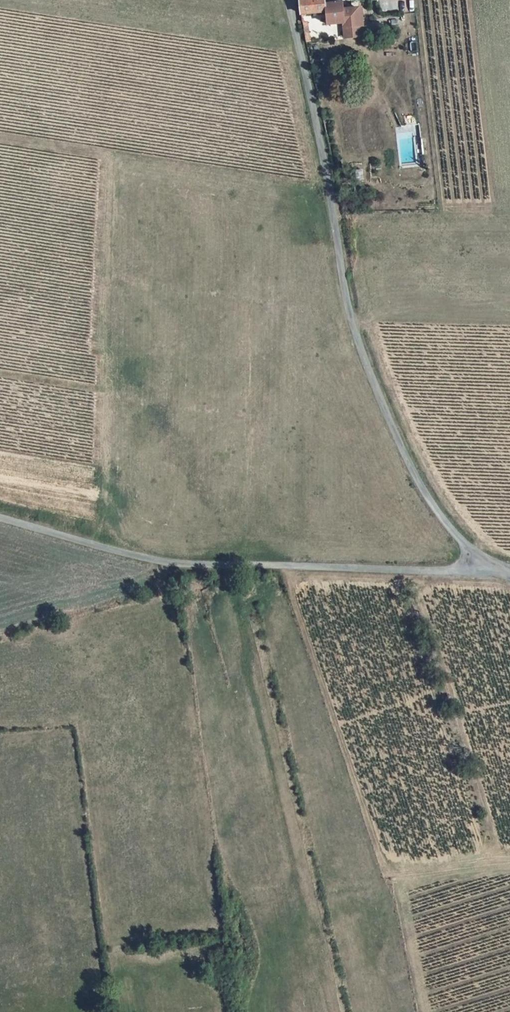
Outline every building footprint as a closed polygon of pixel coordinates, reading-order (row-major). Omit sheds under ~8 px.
[(304,2),(307,15),(307,16),(331,13),(333,26),(348,23),(349,28),(365,26),(364,14),(357,15),(356,8),(348,10),(347,3),(333,5),(330,6),(329,0),(320,0),(304,2)]
